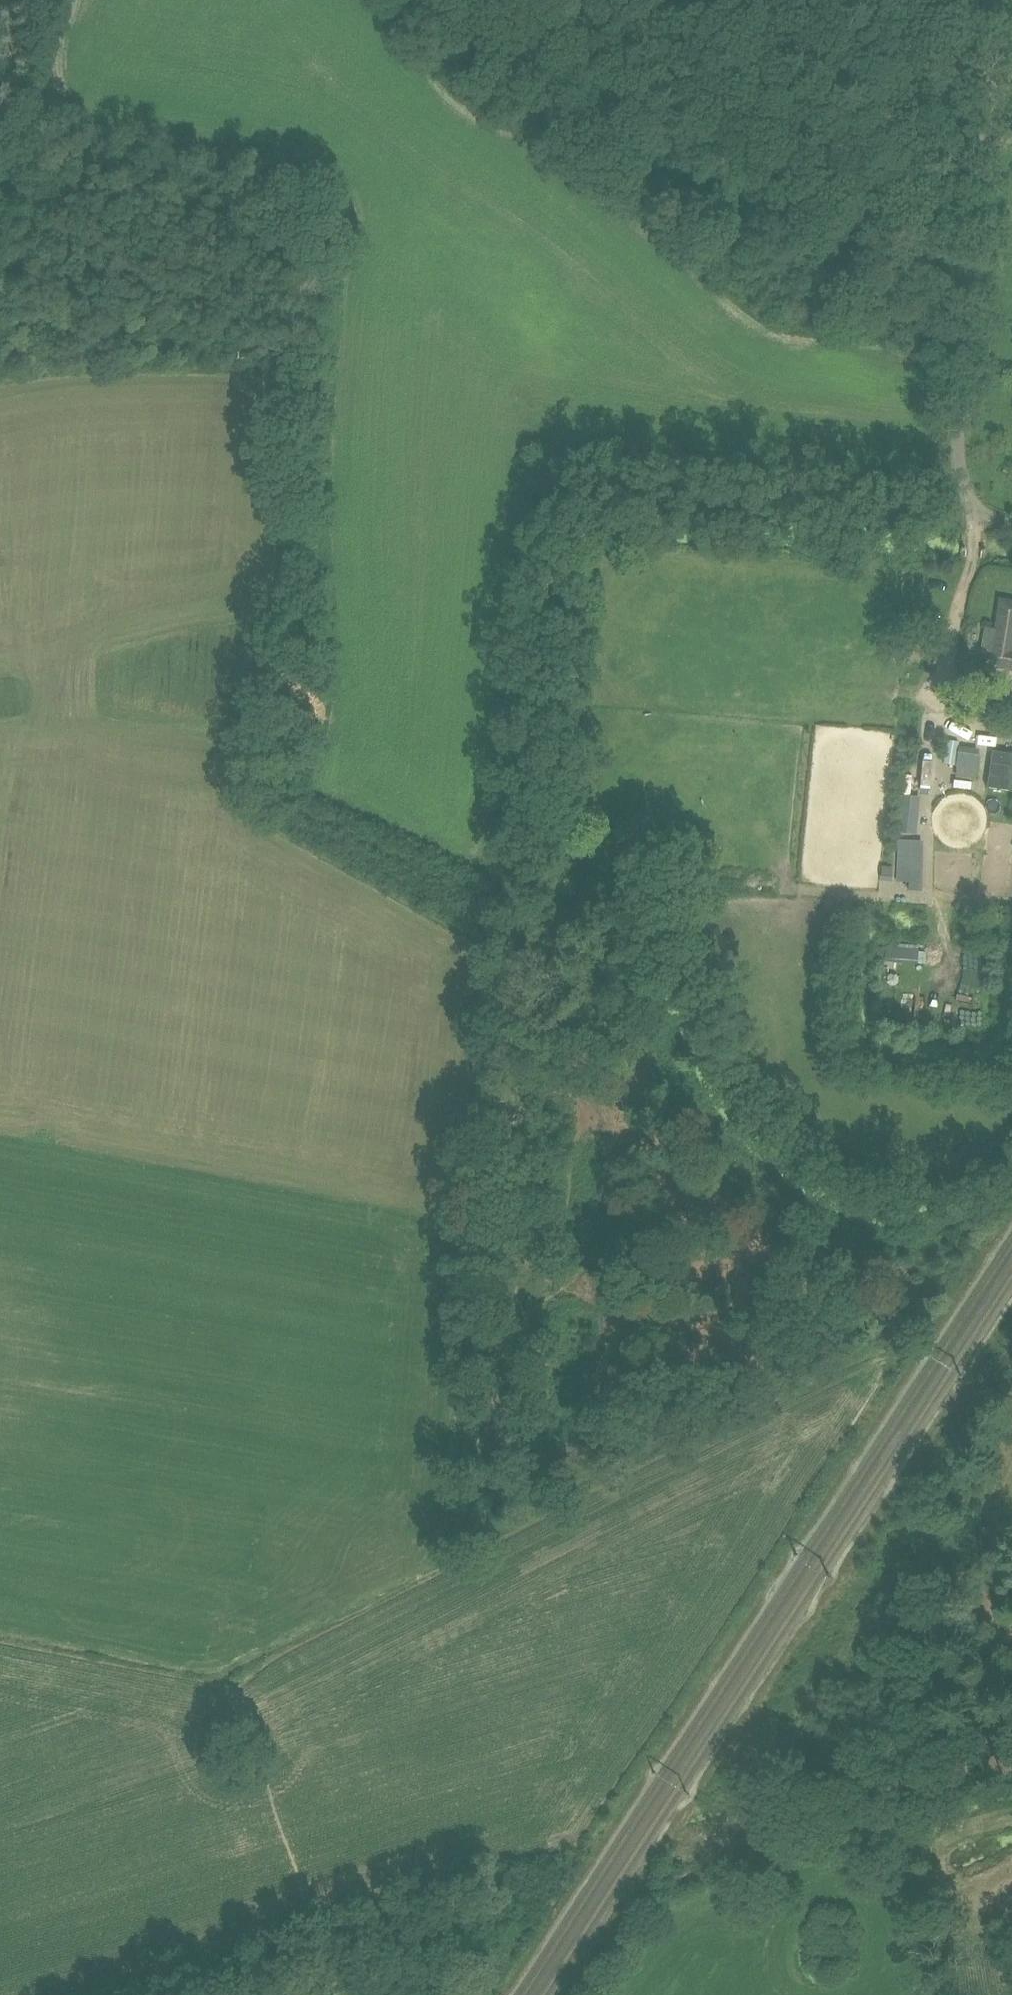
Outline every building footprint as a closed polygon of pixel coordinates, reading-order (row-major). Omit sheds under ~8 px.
[(1001,601),(991,660),(995,666),(1011,669),(1011,603),(1001,601)] [(964,758),(965,750),(946,746),(943,763),(956,765),(957,757),(964,758)] [(1011,777),(1011,754),(991,750),(986,787),(1010,790),(1011,777)] [(916,825),(929,825),(929,782),(916,782),(916,825)] [(882,866),(880,880),(891,881),(892,867),(882,866)]
